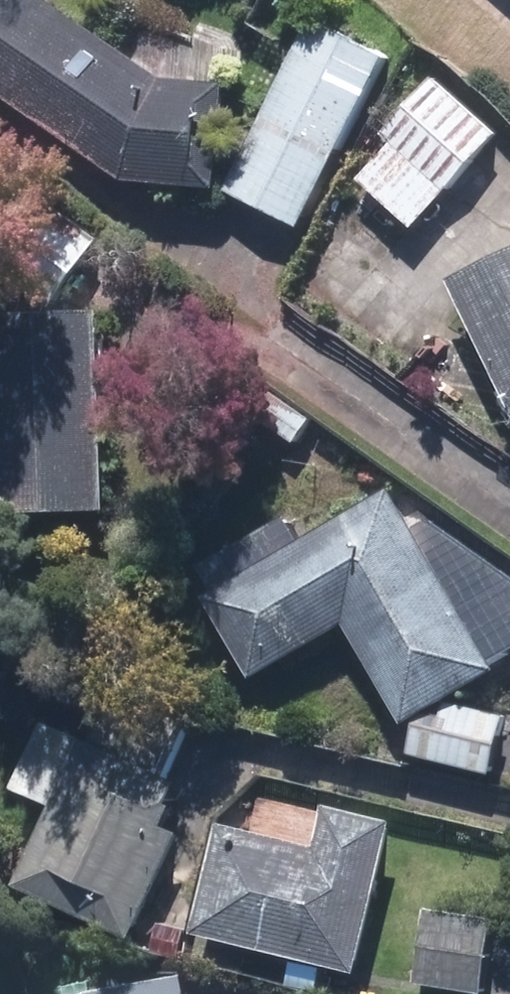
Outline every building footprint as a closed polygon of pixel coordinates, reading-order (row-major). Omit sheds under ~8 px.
[(124,188),(220,196),(229,90),(167,84),(49,0),(0,0),(0,100),(124,188)] [(303,234),(390,54),(313,17),(226,197),(244,206),(303,234)] [(413,236),(500,139),(433,81),(383,137),(394,147),(358,187),(413,236)] [(54,311),(103,244),(59,212),(10,280),(54,311)] [(509,414),(509,259),(452,286),(509,414)] [(98,317),(0,321),(0,525),(106,521),(98,317)] [(311,423),(270,395),(255,417),(296,445),(311,423)] [(204,602),(250,685),(349,630),(406,731),(496,681),(490,672),(509,660),(509,580),(435,527),(416,538),(393,497),(307,545),(294,522),(202,574),(215,596),(204,602)] [(410,759),(493,781),(509,722),(453,708),(418,730),(410,759)] [(18,889),(134,943),(181,842),(165,834),(186,791),(94,748),(74,792),(66,788),(18,889)] [(197,937),(358,979),(398,828),(330,810),(318,853),(225,829),(197,937)] [(416,988),(455,993),(486,993),(496,927),(428,916),(416,988)] [(169,982),(96,993),(171,993),(169,982)]
